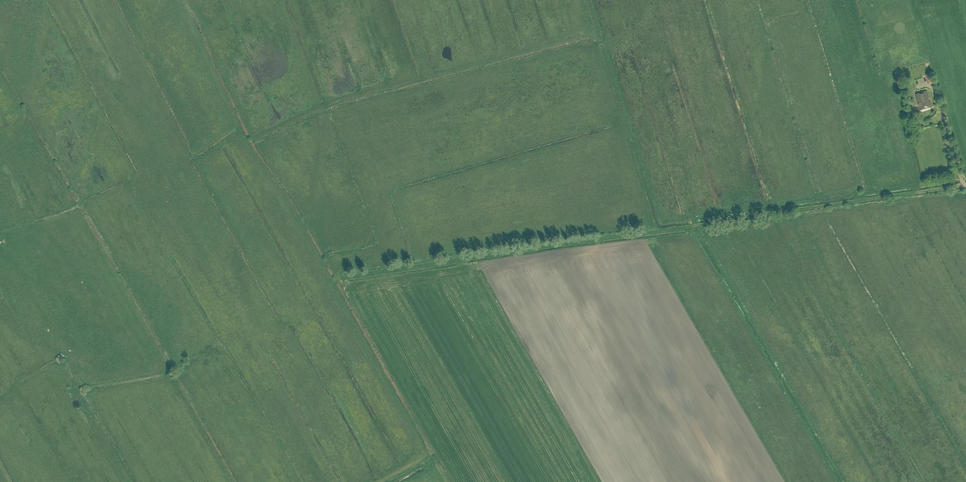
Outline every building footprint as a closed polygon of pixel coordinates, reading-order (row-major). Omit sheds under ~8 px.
[(934,83),(931,73),(926,74),(929,85),(934,83)] [(921,110),(931,107),(930,101),(927,102),(926,99),(928,98),(926,91),(916,94),(921,110)]
